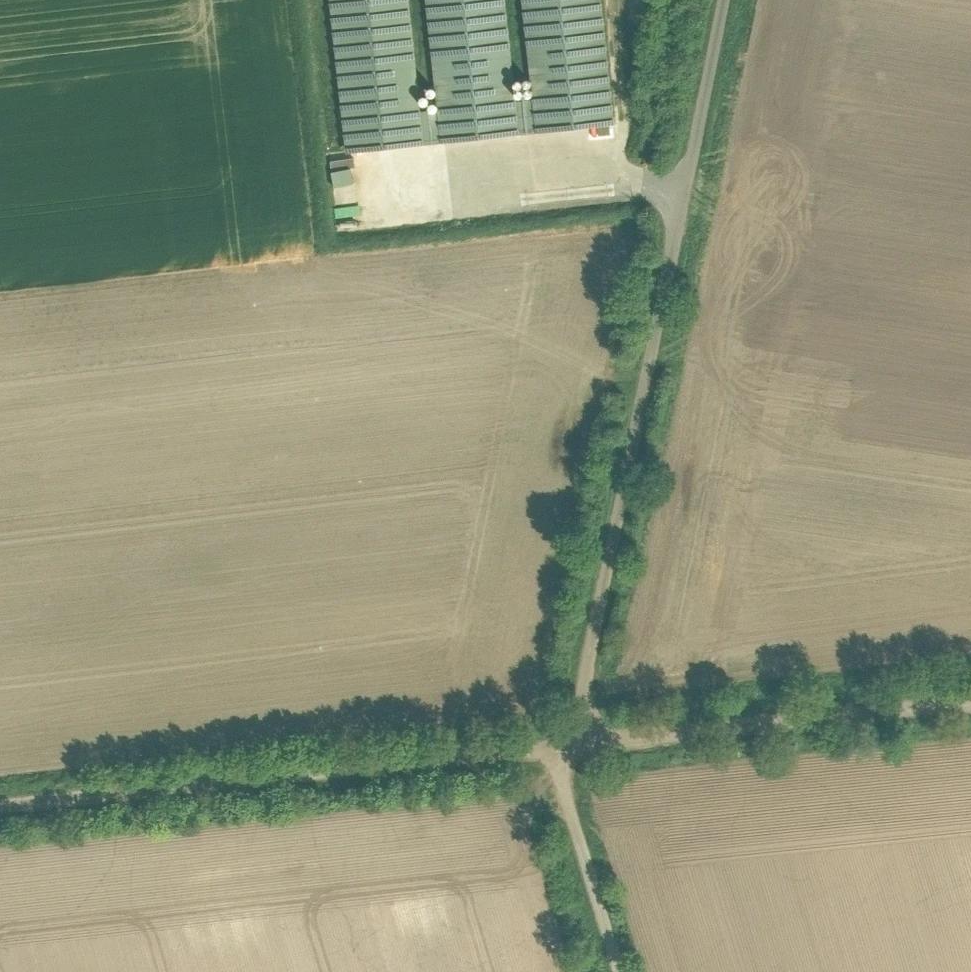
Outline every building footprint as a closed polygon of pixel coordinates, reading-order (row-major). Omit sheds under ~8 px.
[(350,155),(429,146),(426,124),(412,0),(332,0),(350,155)] [(446,142),(525,133),(522,110),(509,0),(429,0),(446,142)] [(539,133),(614,124),(600,0),(525,0),(537,109),(539,133)] [(330,160),(331,170),(352,167),(351,157),(330,160)] [(335,187),(354,183),(351,168),(331,172),(335,187)]
